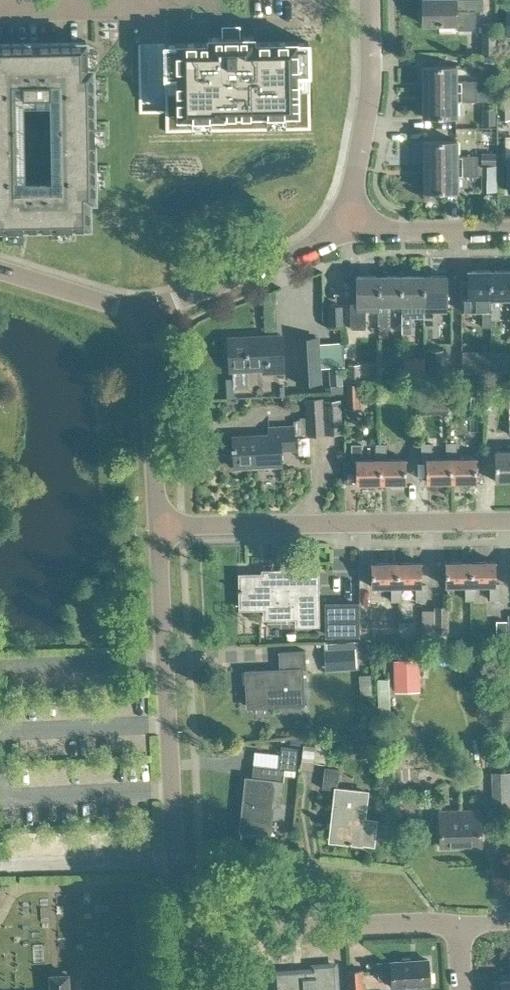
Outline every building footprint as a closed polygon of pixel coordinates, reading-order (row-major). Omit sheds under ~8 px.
[(422,23),(453,23),(458,28),(471,28),(474,25),(474,10),(482,10),(482,0),(422,0),(422,23)] [(480,24),(480,53),(496,52),(496,24),(480,24)] [(176,43),(164,43),(165,74),(165,108),(166,131),(310,128),(309,72),(309,58),(308,41),(296,41),(296,40),(274,41),(254,41),(253,35),(240,36),(208,36),(208,42),(176,42),(176,43)] [(19,51),(0,51),(0,227),(39,226),(54,226),(73,225),(88,225),(90,225),(89,204),(89,199),(94,199),(95,199),(95,170),(94,159),(94,153),(94,140),(94,75),(94,71),(93,69),(93,66),(89,66),(88,66),(88,54),(88,52),(88,50),(19,51)] [(483,66),(493,66),(493,55),(483,55),(483,66)] [(423,91),(477,90),(476,81),(456,81),(456,65),(423,65),(423,91)] [(477,90),(423,91),(423,116),(456,116),(456,101),(477,100),(477,90)] [(424,166),(477,165),(477,155),(456,156),(456,140),(423,140),(424,166)] [(496,152),(481,153),(481,165),(496,165),(496,152)] [(477,165),(424,166),(424,191),(457,191),(457,175),(477,175),(477,165)] [(490,319),(490,310),(490,270),(467,270),(467,280),(461,280),(461,310),(482,310),(482,326),(490,326),(490,319)] [(490,310),(490,319),(499,319),(499,306),(502,303),(502,298),(509,298),(509,270),(490,270),(490,310)] [(387,303),(401,303),(401,275),(378,276),(379,310),(379,325),(387,325),(387,303)] [(412,311),(423,311),(423,275),(401,275),(401,303),(401,333),(412,333),(412,311)] [(423,275),(423,311),(424,324),(432,324),(432,311),(447,311),(446,275),(423,275)] [(365,310),(379,310),(378,276),(356,276),(356,302),(350,303),(350,328),(365,328),(365,310)] [(329,323),(341,323),(341,305),(328,305),(329,323)] [(282,372),(281,335),(227,337),(228,370),(261,368),(261,372),(282,372)] [(320,381),(317,337),(294,339),(297,383),(320,381)] [(448,346),(424,347),(425,382),(449,381),(448,346)] [(491,371),(509,371),(509,357),(491,358),(491,371)] [(421,358),(404,358),(404,374),(421,374),(421,358)] [(347,408),(360,408),(359,383),(346,383),(347,408)] [(419,395),(419,412),(447,412),(447,395),(419,395)] [(322,399),(322,398),(307,398),(308,434),(341,433),(340,399),(322,399)] [(233,467),(281,464),(280,449),(294,448),(294,445),(293,424),(268,426),(268,434),(232,436),(233,467)] [(451,457),(451,481),(476,480),(476,457),(456,457),(455,442),(446,442),(446,457),(451,457)] [(381,458),(376,458),(361,458),(361,443),(351,443),(351,459),(355,459),(356,482),(381,482),(381,458)] [(381,458),(381,482),(406,481),(405,458),(385,458),(385,443),(376,443),(376,458),(381,458)] [(451,457),(446,457),(431,458),(431,443),(421,443),(422,459),(416,459),(416,478),(426,477),(426,481),(451,481),(451,457)] [(509,480),(509,449),(494,449),(495,480),(509,480)] [(470,584),(475,584),(490,584),(490,599),(499,599),(499,583),(495,583),(495,560),(470,561),(470,584)] [(396,585),(401,585),(416,585),(416,600),(426,600),(425,584),(421,584),(421,561),(396,562),(396,585)] [(475,599),(475,584),(470,584),(470,561),(445,561),(445,584),(465,584),(465,599),(475,599)] [(401,600),(401,585),(396,585),(396,562),(371,562),(371,586),(391,585),(392,600),(401,600)] [(319,626),(318,567),(261,568),(261,571),(237,572),(238,609),(262,609),(262,619),(294,618),(294,626),(319,626)] [(358,635),(358,601),(324,601),(324,636),(358,635)] [(448,632),(448,606),(434,606),(434,632),(436,632),(436,638),(447,638),(447,632),(448,632)] [(505,620),(496,620),(496,631),(506,631),(505,620)] [(354,647),(324,648),(325,670),(356,668),(354,647)] [(247,706),(303,703),(301,668),(306,668),(305,649),(278,651),(279,669),(245,670),(247,706)] [(488,672),(485,650),(464,652),(466,672),(474,671),(474,673),(488,672)] [(418,661),(393,662),(393,692),(419,691),(418,661)] [(303,747),(301,760),(325,763),(328,739),(315,738),(314,748),(303,747)] [(280,767),(255,764),(253,778),(247,777),(241,829),(269,832),(272,800),(280,801),(284,767),(296,768),(299,747),(282,745),(280,767)] [(336,788),(338,768),(324,766),(322,787),(336,788)] [(509,807),(509,771),(491,771),(492,808),(509,807)] [(336,788),(333,808),(335,809),(332,839),(360,842),(361,842),(372,843),(375,818),(363,817),(366,791),(336,788)] [(440,844),(481,843),(480,808),(440,810),(440,844)] [(428,971),(428,958),(403,960),(403,959),(390,960),(390,961),(377,961),(378,977),(391,977),(392,987),(412,985),(429,984),(429,981),(431,981),(430,971),(428,971)] [(334,964),(313,966),(313,972),(302,972),(302,976),(294,977),(294,971),(275,972),(277,989),(335,989),(334,964)] [(361,968),(347,969),(348,989),(363,989),(361,968)] [(68,973),(49,974),(50,989),(69,989),(68,973)] [(500,980),(501,989),(509,989),(509,979),(500,980)]
